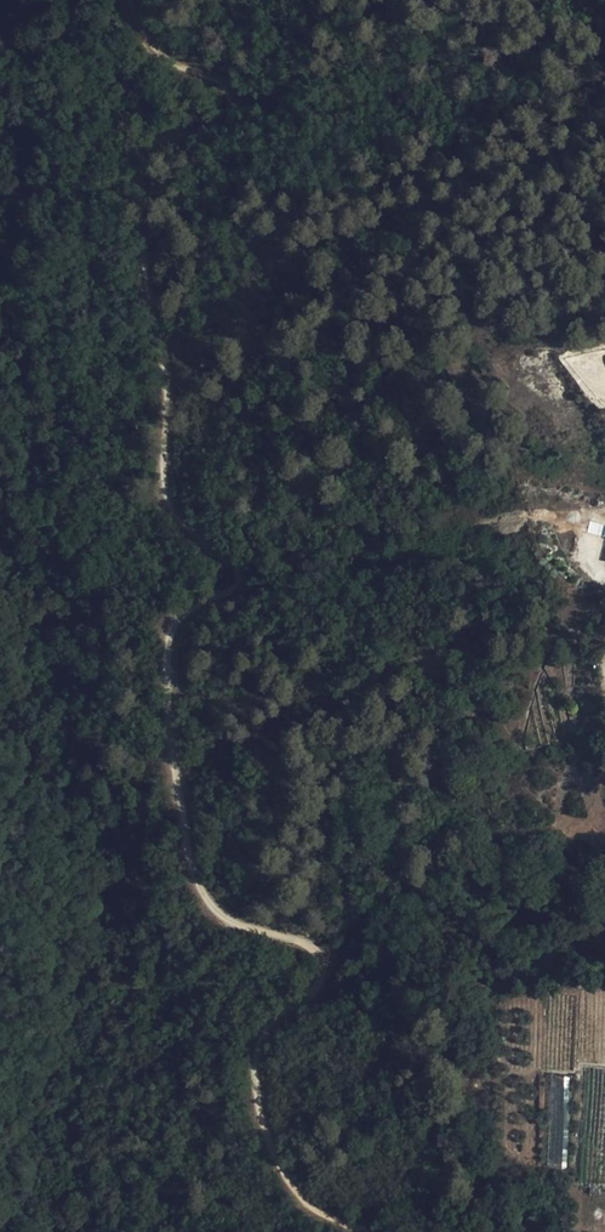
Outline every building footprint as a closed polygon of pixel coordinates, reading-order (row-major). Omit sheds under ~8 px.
[(586,1066),(574,1231),(604,1231),(604,1067),(586,1066)]
